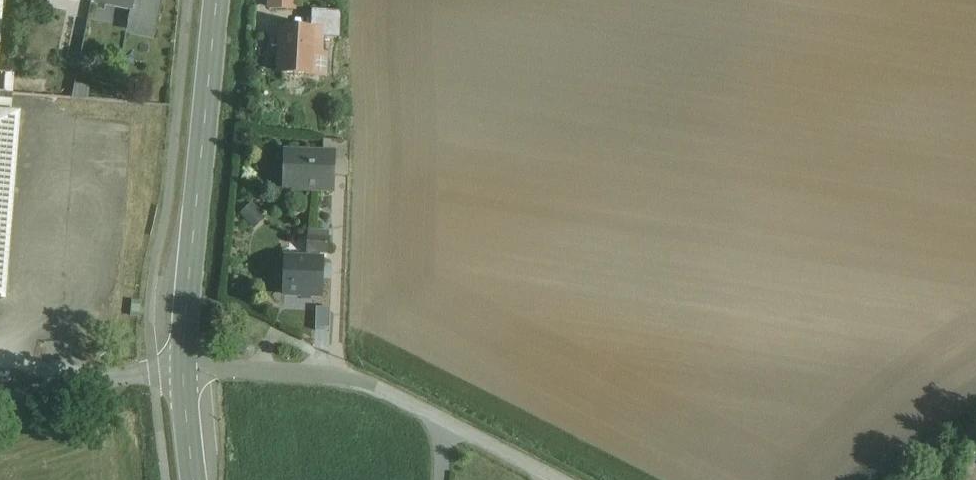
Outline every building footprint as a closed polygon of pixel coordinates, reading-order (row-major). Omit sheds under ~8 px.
[(91,3),(131,11),(132,11),(134,0),(92,0),(91,3)] [(132,11),(131,11),(128,24),(157,30),(163,0),(134,0),(132,11)] [(269,8),(294,9),(295,0),(270,0),(269,8)] [(342,12),(312,10),(310,31),(322,32),(322,39),(341,40),(342,12)] [(75,16),(66,58),(79,60),(88,18),(75,16)] [(88,18),(79,60),(93,63),(101,21),(88,18)] [(310,31),(281,30),(279,74),(314,76),(315,54),(321,54),(322,39),(322,32),(310,31)] [(10,115),(13,74),(0,73),(0,114),(10,115)] [(0,114),(0,256),(10,115),(0,114)] [(338,142),(324,140),(323,154),(334,155),(333,178),(349,179),(350,143),(338,142)] [(323,154),(292,153),(291,184),(312,184),(312,190),(333,191),(333,178),(334,155),(323,154)] [(330,238),(310,236),(308,251),(328,253),(330,238)] [(320,259),(293,256),(290,276),(288,277),(288,297),(323,299),(325,282),(318,282),(320,259)]
